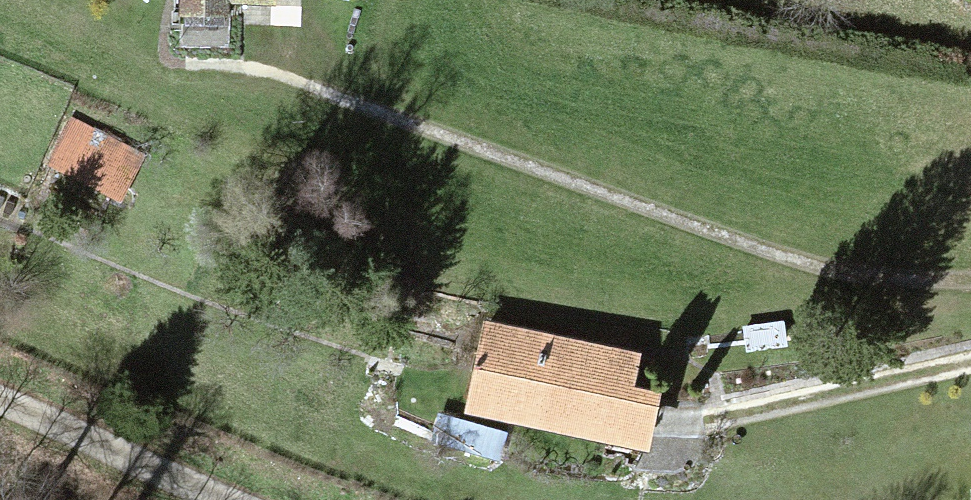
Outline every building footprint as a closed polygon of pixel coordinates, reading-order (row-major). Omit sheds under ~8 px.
[(185,20),(217,21),(218,6),(262,7),(263,0),(186,0),(185,20)] [(641,355),(485,321),(464,414),(649,454),(662,393),(634,387),(641,355)]
